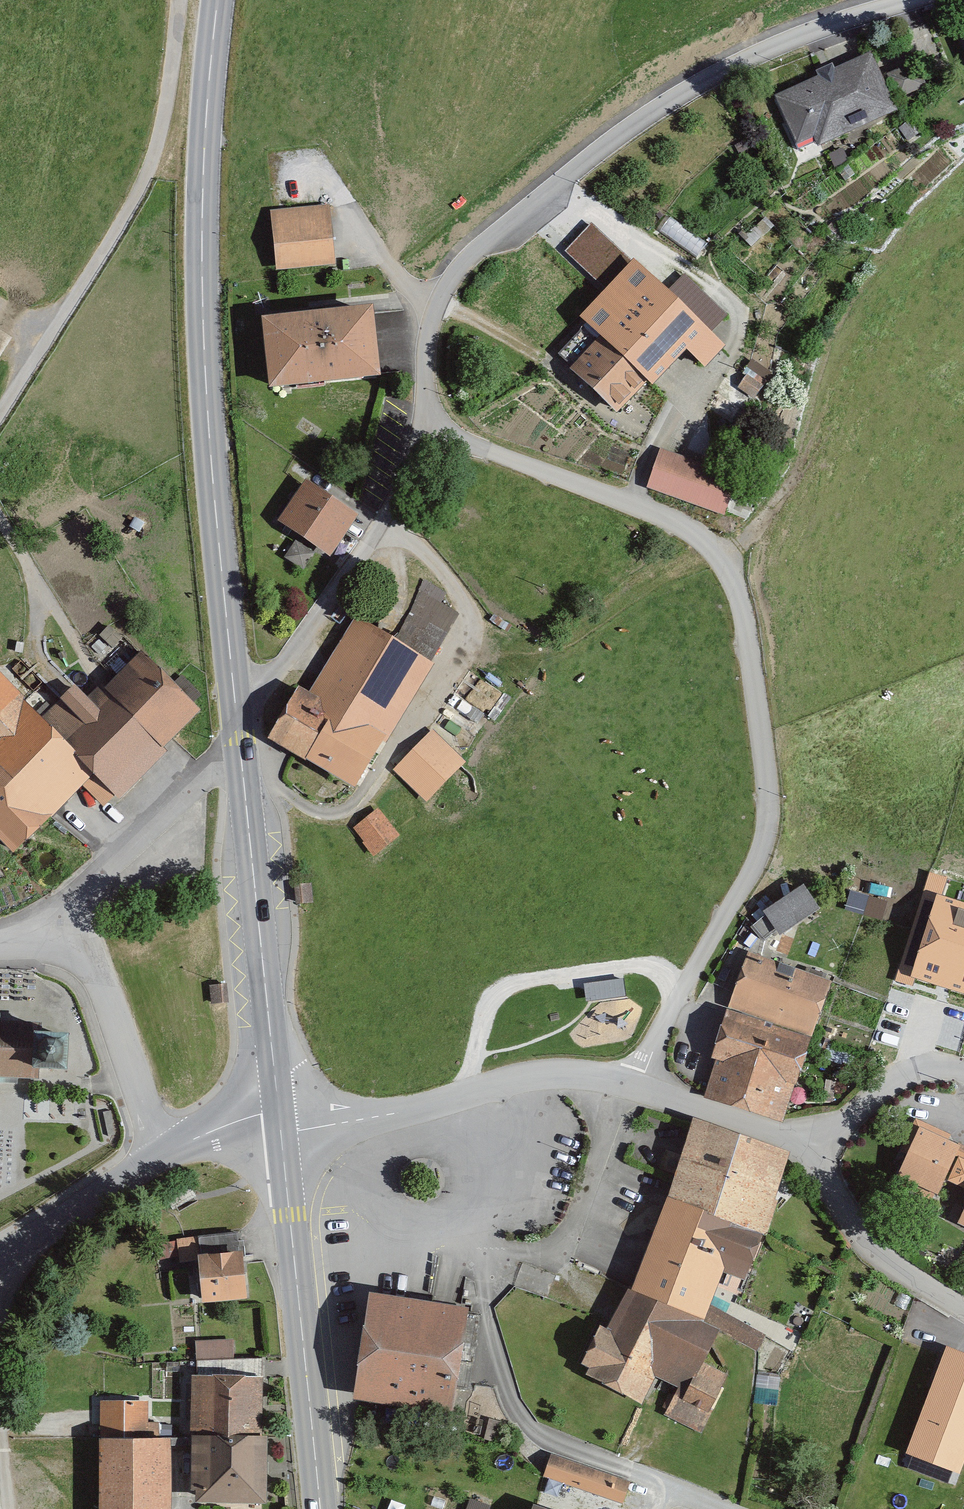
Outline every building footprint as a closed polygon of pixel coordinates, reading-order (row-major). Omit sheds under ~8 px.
[(905,112),(881,58),(844,74),(841,67),(823,75),(826,81),(783,100),(803,144),(821,136),(826,147),(905,112)] [(274,207),(278,273),(338,269),(333,203),(274,207)] [(606,288),(633,259),(593,221),(566,250),(606,288)] [(718,311),(678,273),(663,289),(633,260),(581,315),(600,332),(567,366),(612,409),(645,375),(655,384),(690,347),(707,363),(726,343),(706,324),(718,311)] [(391,380),(382,306),(272,320),(282,394),(391,380)] [(750,480),(667,451),(654,488),(737,517),(750,480)] [(334,561),(360,521),(309,488),(283,527),(334,561)] [(317,556),(297,544),(287,561),(307,573),(317,556)] [(438,664),(358,620),(317,693),(306,687),(276,740),(367,791),(438,664)] [(147,654),(109,691),(103,686),(90,699),(80,689),(50,719),(0,669),(0,839),(19,858),(86,791),(110,814),(171,753),(167,749),(205,712),(147,654)] [(394,768),(429,801),(469,760),(434,727),(394,768)] [(376,855),(402,834),(380,806),(353,827),(376,855)] [(937,874),(925,912),(943,917),(922,983),(963,996),(963,883),(937,874)] [(770,913),(786,938),(827,913),(812,888),(770,913)] [(816,1039),(836,985),(752,955),(732,1009),(816,1039)] [(626,979),(587,980),(588,997),(627,995),(626,979)] [(225,984),(210,984),(211,1003),(226,1002),(225,984)] [(0,1014),(0,1078),(39,1080),(39,1070),(78,1072),(80,1037),(42,1035),(43,1024),(1,1022),(2,1014),(0,1014)] [(803,1089),(818,1045),(731,1016),(716,1061),(721,1062),(709,1098),(787,1124),(799,1088),(803,1089)] [(702,1122),(640,1295),(632,1291),(612,1332),(605,1329),(586,1368),(595,1372),(591,1380),(648,1407),(660,1383),(681,1393),(668,1422),(704,1439),(733,1378),(711,1368),(729,1331),(713,1323),(731,1273),(751,1281),(797,1156),(702,1122)] [(963,1142),(963,1141),(934,1127),(917,1161),(947,1176),(963,1142)] [(240,1237),(205,1239),(208,1305),(252,1303),(249,1254),(241,1254),(240,1237)] [(195,1261),(193,1240),(163,1242),(164,1263),(195,1261)] [(460,1415),(477,1309),(379,1293),(362,1399),(460,1415)] [(233,1341),(196,1344),(197,1363),(234,1361),(233,1341)] [(948,1349),(924,1411),(963,1426),(963,1356),(948,1349)] [(266,1379),(199,1378),(198,1508),(274,1508),(274,1439),(266,1439),(266,1379)] [(102,1403),(104,1508),(177,1508),(176,1442),(150,1442),(149,1402),(102,1403)] [(627,1486),(553,1460),(546,1479),(621,1505),(627,1486)] [(467,1508),(490,1508),(492,1504),(472,1497),(467,1508)]
